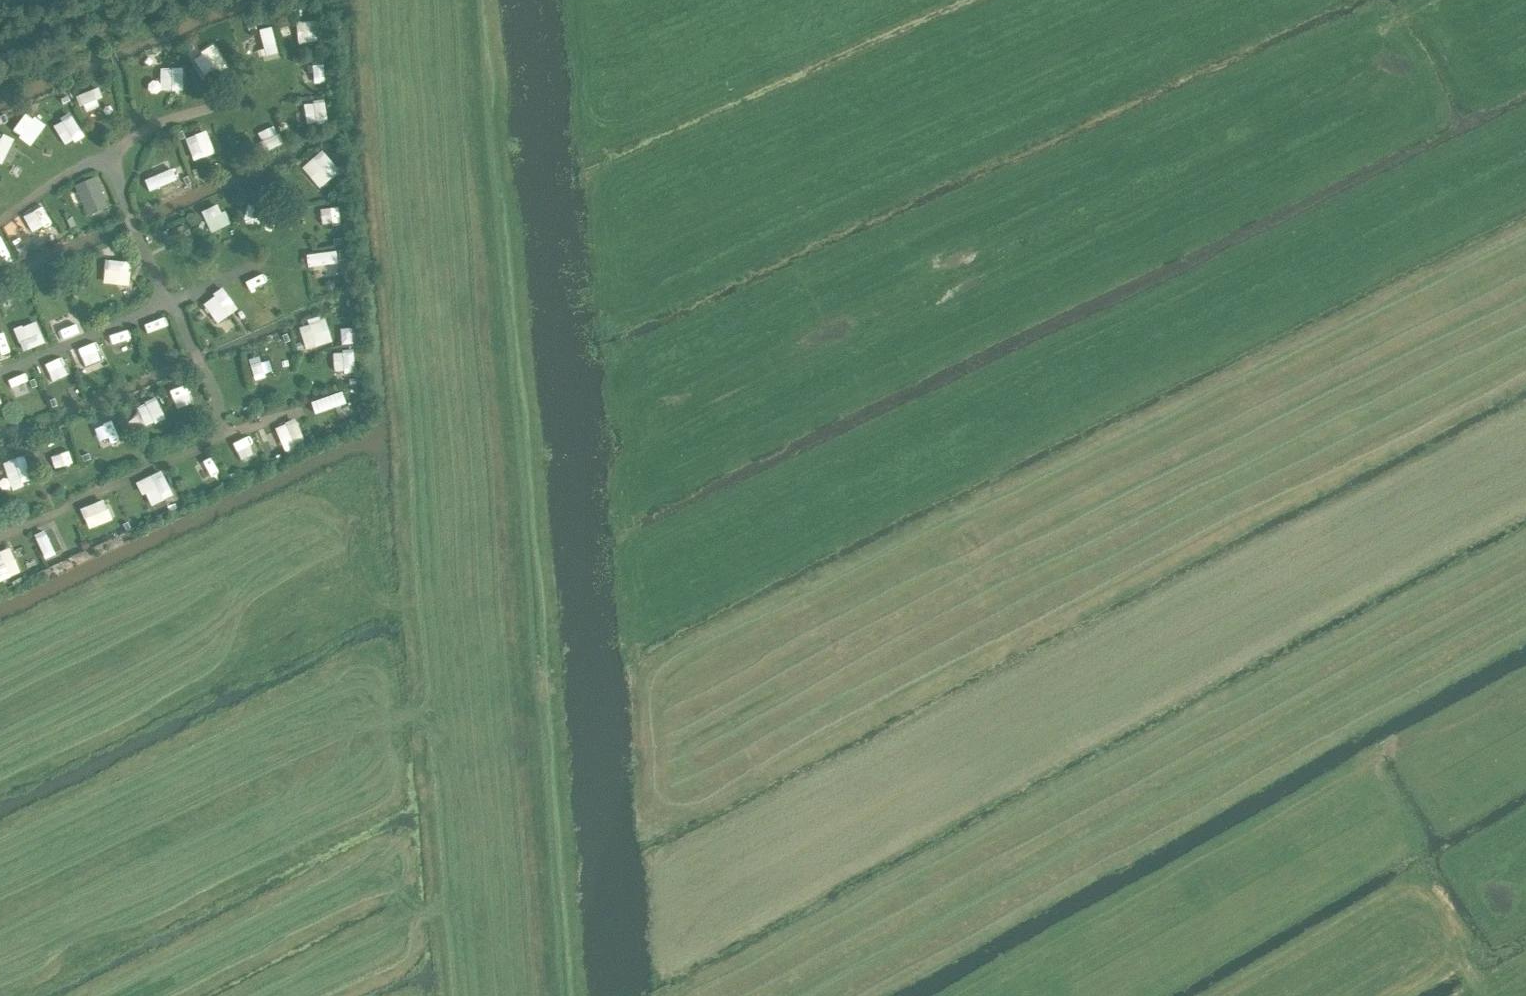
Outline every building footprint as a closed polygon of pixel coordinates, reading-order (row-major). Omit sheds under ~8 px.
[(182,239),(191,235),(186,224),(177,228),(182,239)]
